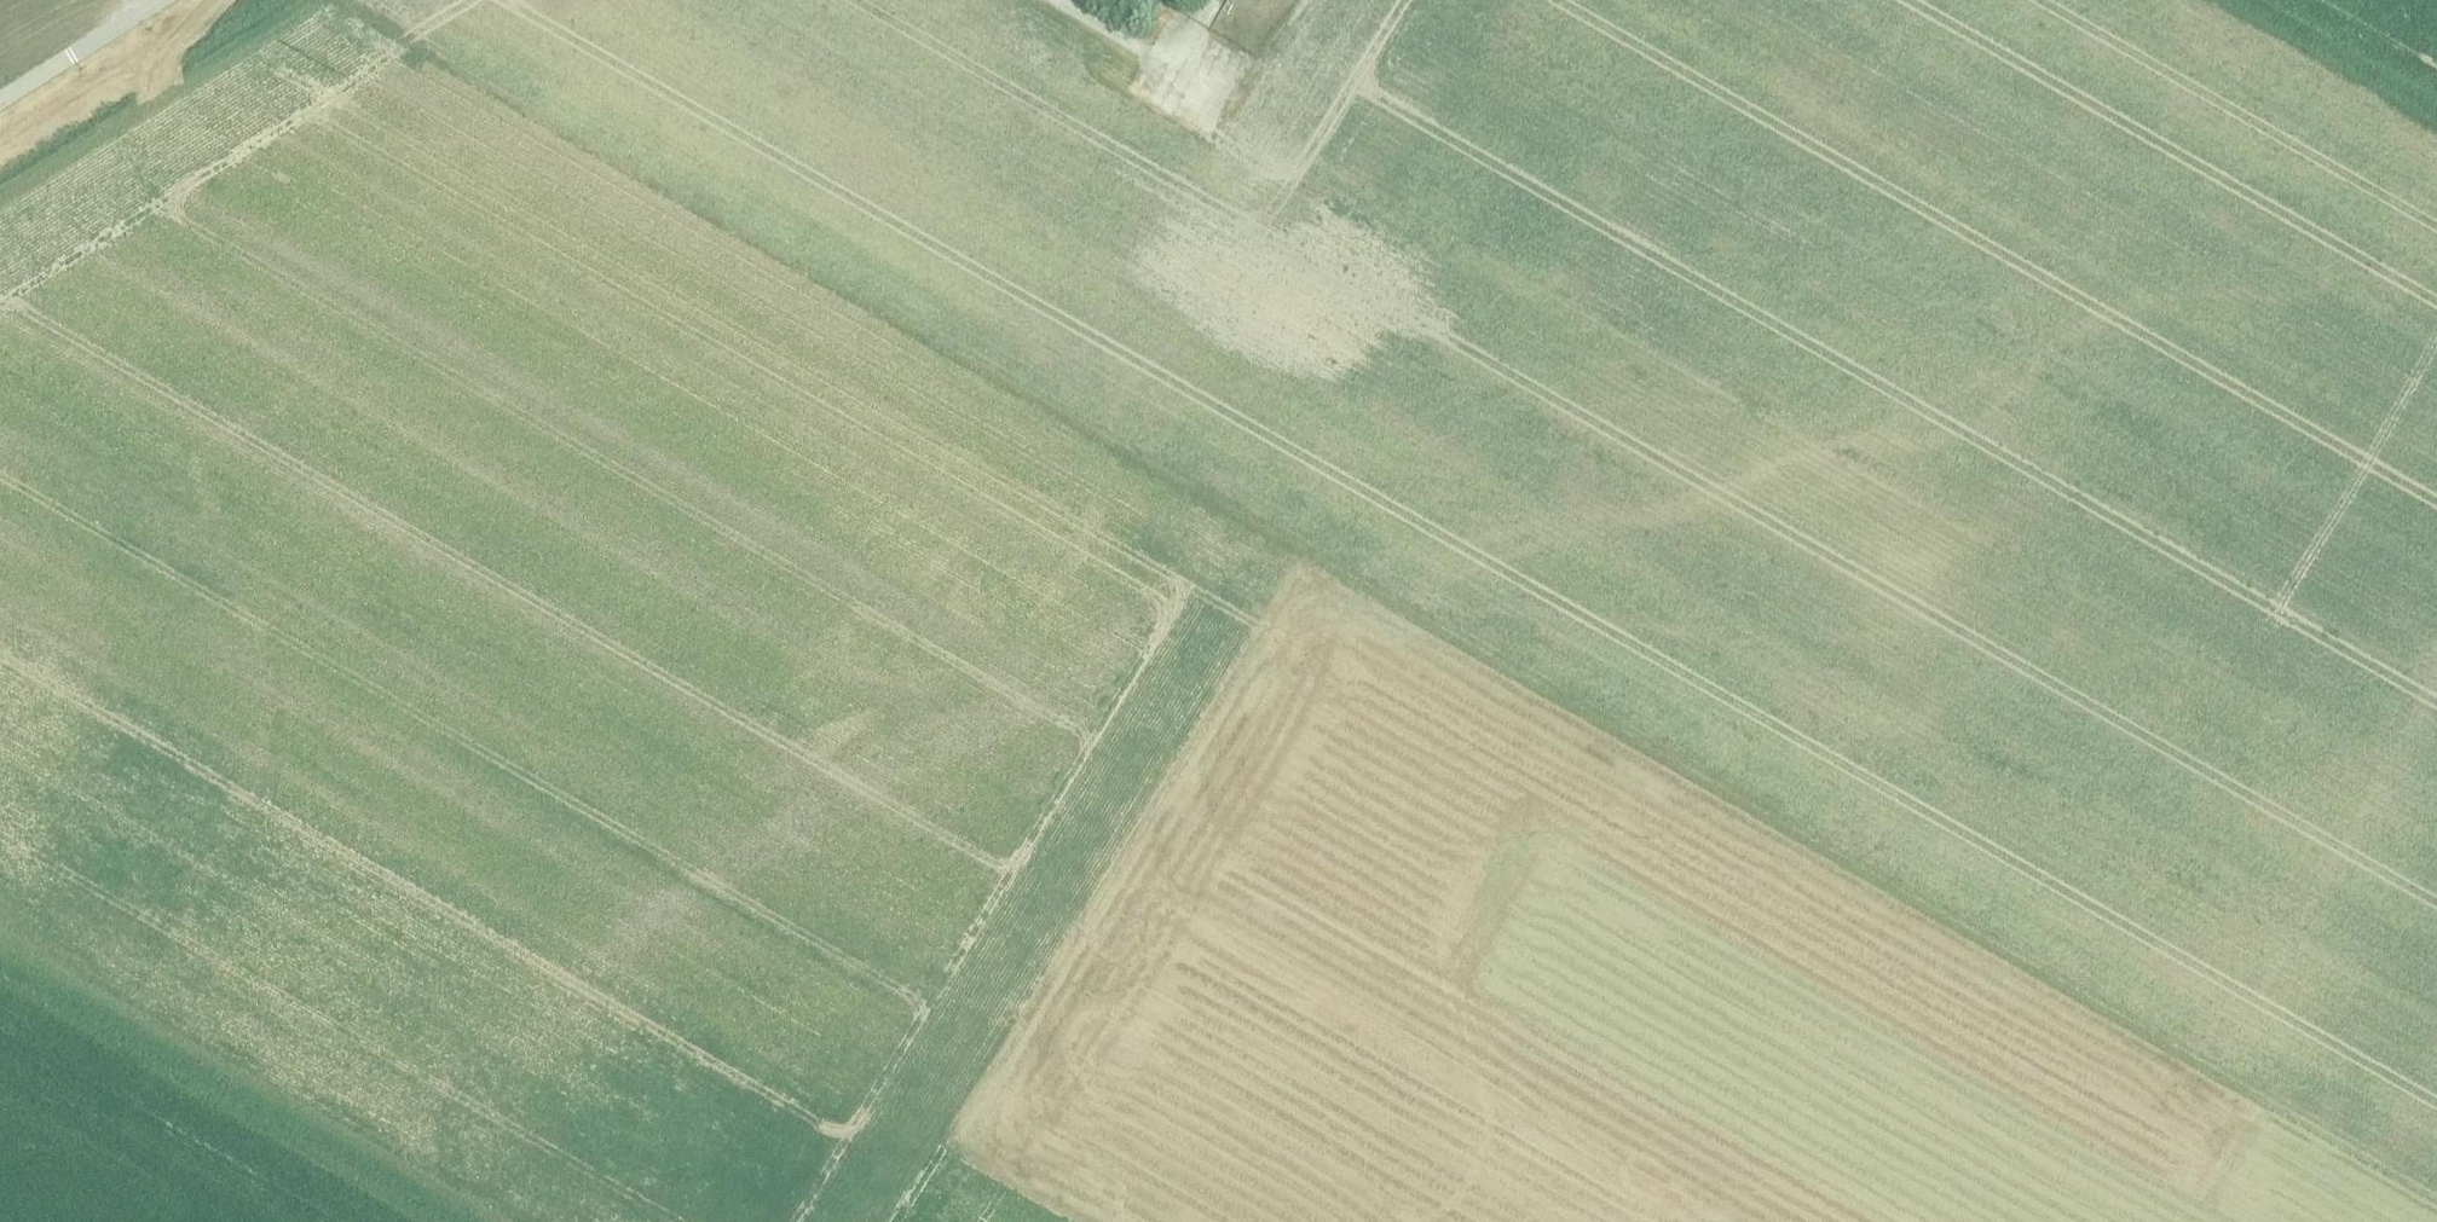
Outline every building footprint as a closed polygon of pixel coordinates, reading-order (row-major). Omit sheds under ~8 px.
[(1139,17),(1149,0),(1110,0),(1139,17)]
